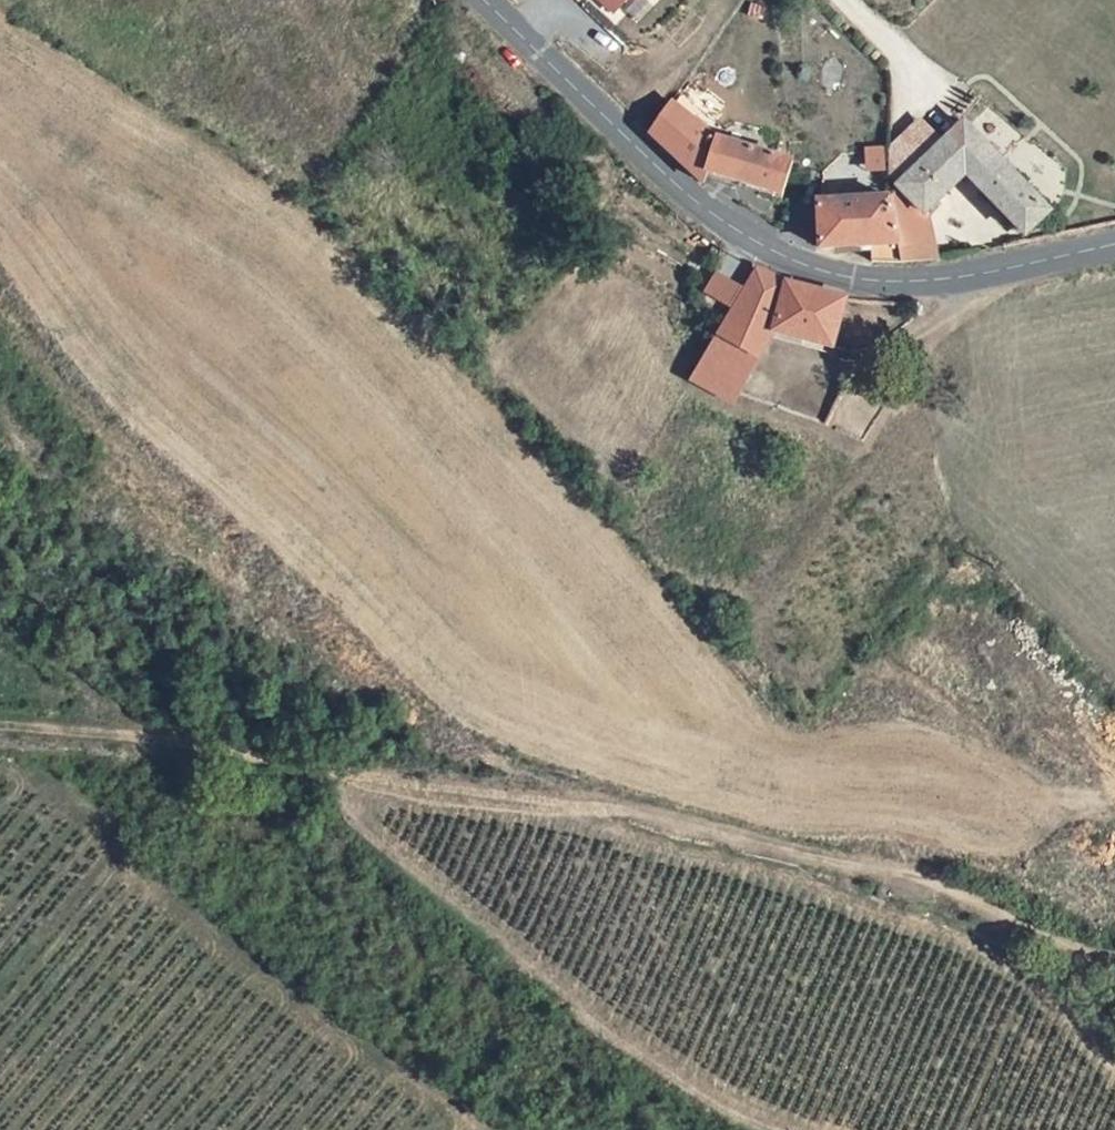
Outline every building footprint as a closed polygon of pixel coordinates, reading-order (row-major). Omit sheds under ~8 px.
[(619,16),(634,0),(602,0),(619,16)] [(672,101),(652,131),(707,185),(711,171),(784,193),(794,160),(716,133),(672,101)] [(1041,208),(958,122),(890,182),(915,208),(956,170),(1015,232),(1041,208)] [(890,182),(878,193),(877,195),(898,264),(933,263),(915,208),(890,182)] [(827,251),(873,249),(874,262),(892,263),(898,264),(877,195),(826,199),(827,251)] [(787,284),(789,277),(756,266),(692,384),(738,408),(742,402),(748,388),(776,329),(833,346),(848,300),(787,284)]
